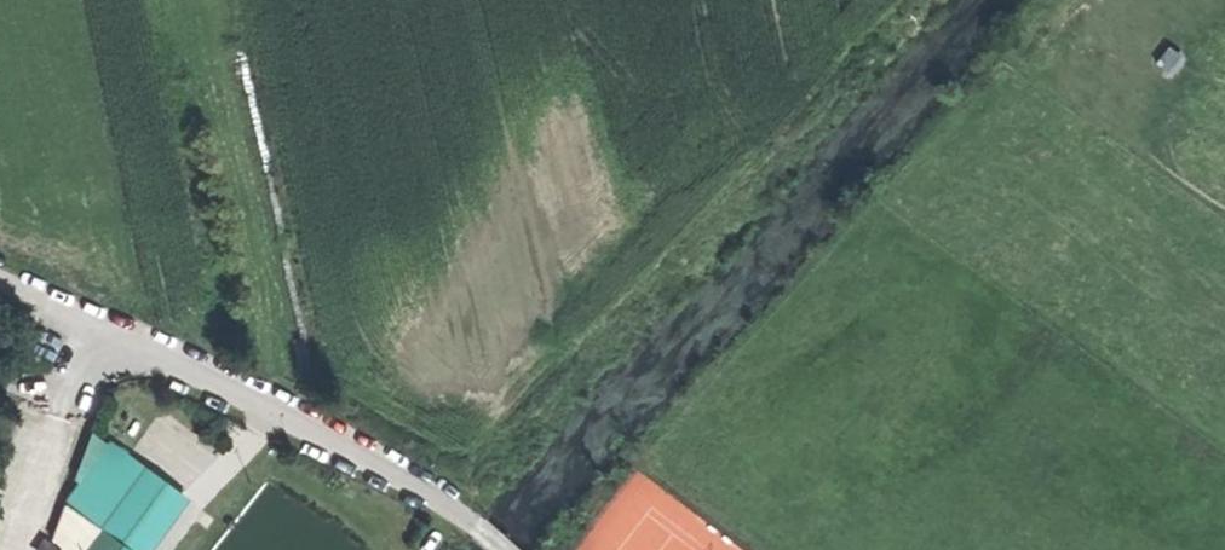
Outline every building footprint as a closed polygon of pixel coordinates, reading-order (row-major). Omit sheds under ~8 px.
[(82,514),(127,453),(107,438),(62,499),(59,498),(45,535),(57,545),(53,549),(131,549),(82,514)] [(131,549),(138,549),(181,492),(127,453),(82,514),(131,549)]
